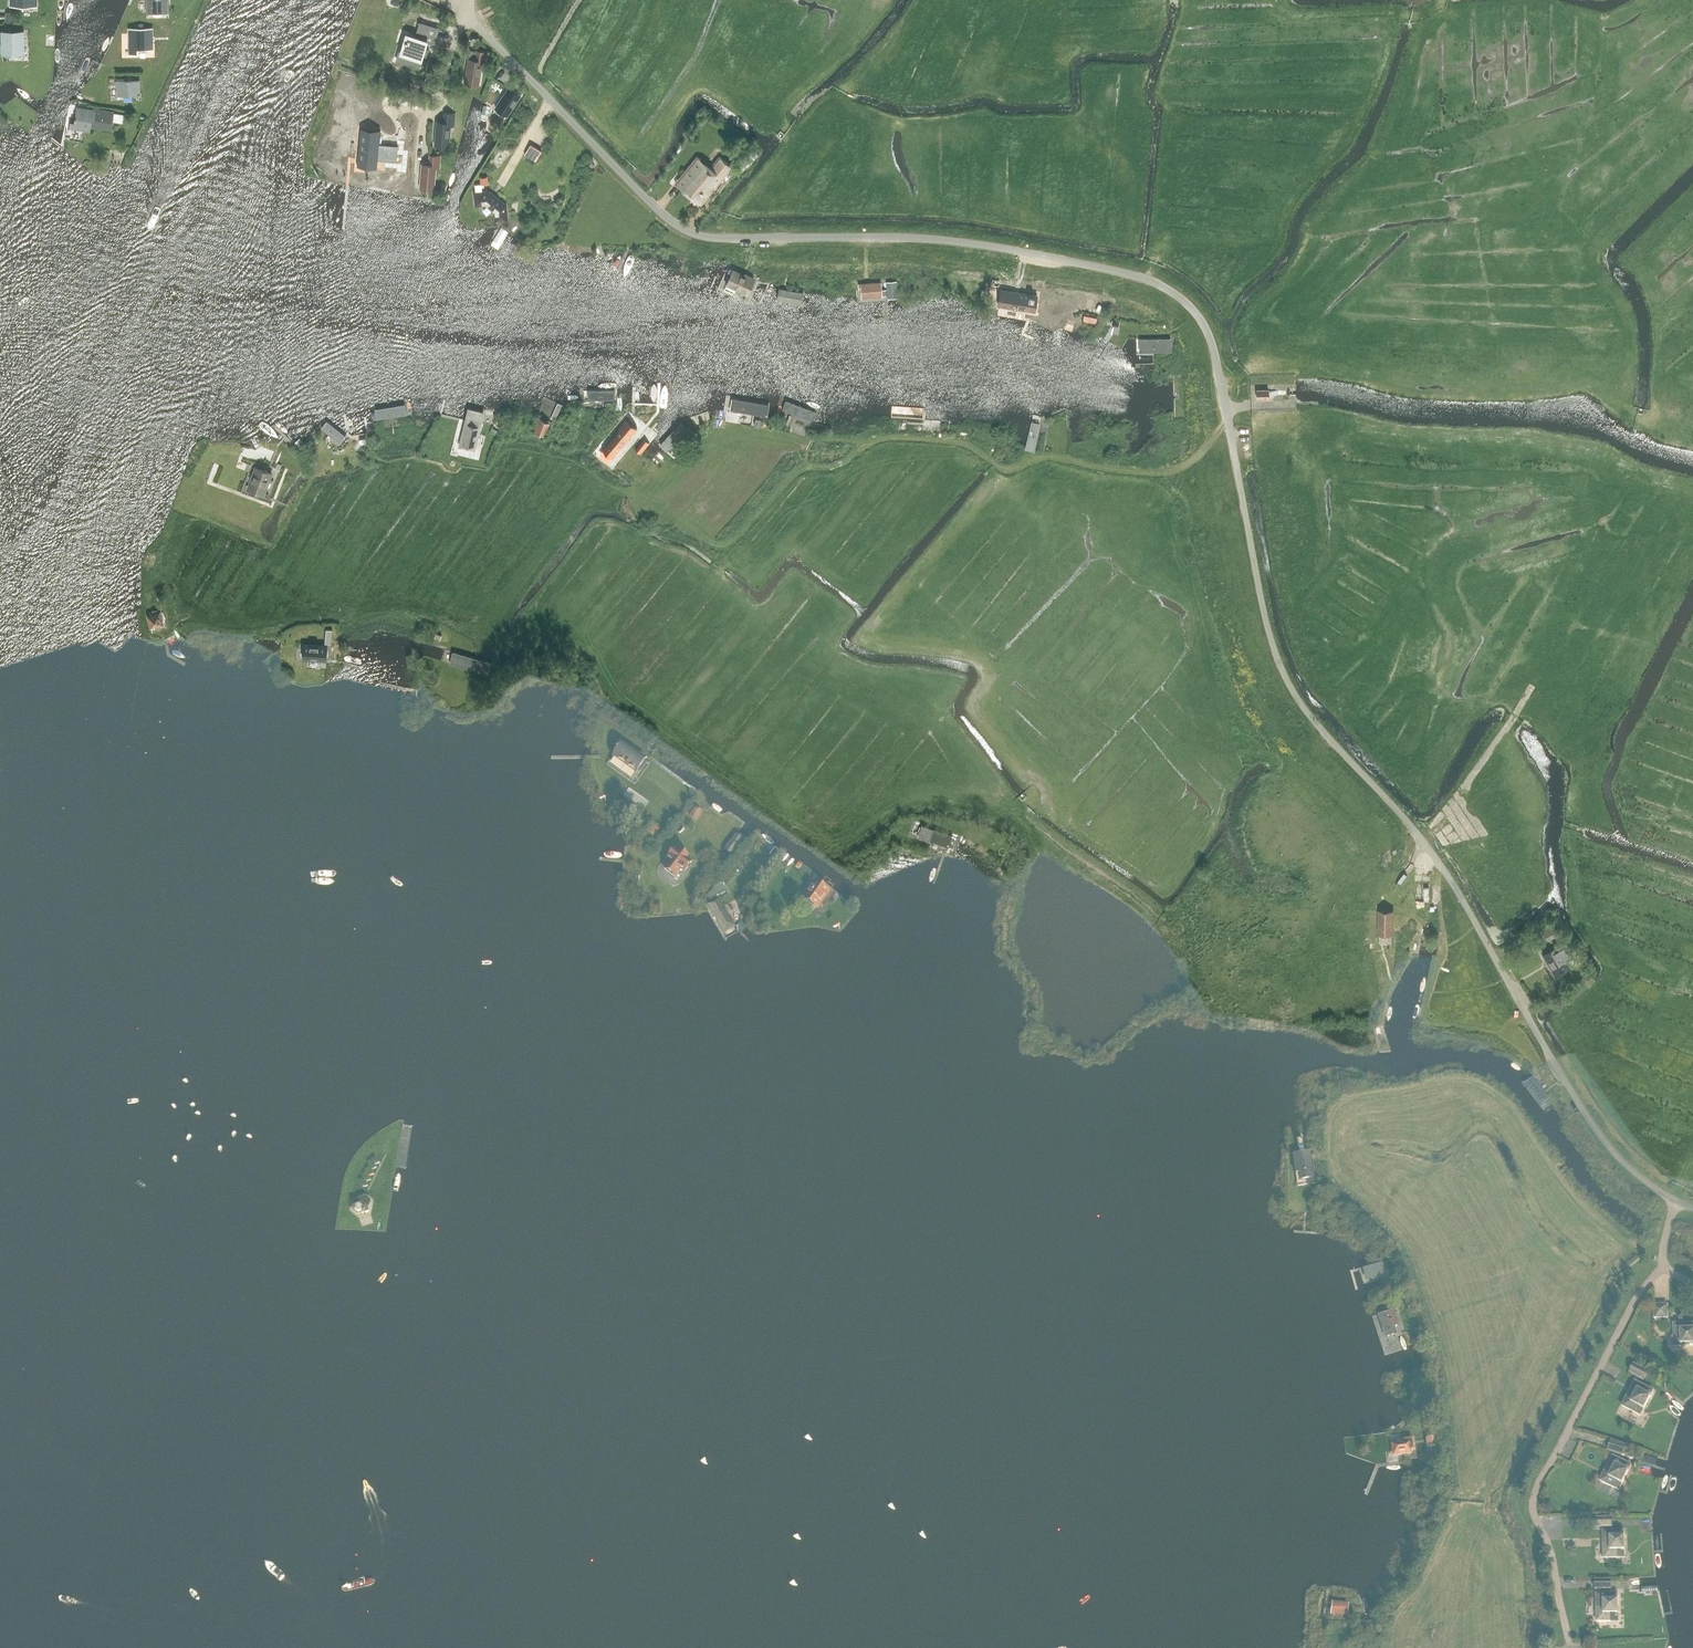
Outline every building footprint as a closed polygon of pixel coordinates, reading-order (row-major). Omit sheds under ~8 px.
[(169,0),(146,0),(146,13),(169,13),(169,0)] [(14,22),(14,12),(6,12),(6,22),(14,22)] [(423,16),(421,22),(423,23),(436,27),(438,21),(423,16)] [(421,22),(420,23),(418,23),(420,24),(416,37),(408,34),(400,61),(397,60),(397,61),(419,67),(423,54),(426,55),(429,47),(425,46),(426,44),(436,43),(434,43),(438,30),(444,31),(438,29),(439,28),(436,27),(423,23),(421,22)] [(129,49),(152,49),(152,28),(129,29),(129,49)] [(24,30),(2,31),(2,53),(9,53),(9,50),(17,50),(18,52),(24,52),(24,30)] [(486,65),(488,51),(476,49),(475,56),(468,57),(464,82),(479,85),(482,64),(486,65)] [(124,80),(124,77),(117,78),(117,96),(140,96),(139,80),(124,80)] [(425,86),(432,88),(434,79),(428,77),(425,86)] [(514,80),(511,84),(518,89),(521,84),(514,80)] [(507,115),(521,95),(508,87),(495,107),(507,115)] [(70,125),(69,128),(90,131),(90,126),(97,127),(99,125),(100,121),(112,123),(112,121),(114,113),(93,110),(77,107),(76,117),(75,117),(74,120),(75,120),(74,126),(70,125)] [(455,126),(456,112),(444,111),(443,118),(438,119),(438,120),(436,120),(434,146),(449,147),(451,126),(455,126)] [(114,113),(112,121),(123,123),(124,115),(114,113)] [(361,131),(358,159),(372,160),(371,168),(376,168),(377,161),(377,157),(386,158),(385,161),(396,162),(398,146),(387,145),(387,146),(379,145),(380,133),(361,131)] [(539,159),(543,146),(531,142),(527,155),(539,159)] [(440,169),(441,155),(429,154),(428,165),(422,165),(420,189),(434,190),(436,168),(440,169)] [(710,168),(697,157),(675,183),(701,205),(732,167),(719,157),(710,168)] [(486,174),(479,175),(480,182),(488,180),(486,174)] [(491,191),(477,192),(478,197),(479,203),(485,203),(495,210),(496,219),(496,220),(503,219),(508,218),(507,205),(491,191)] [(727,284),(738,289),(738,290),(747,294),(754,280),(744,276),(744,277),(733,272),(727,284)] [(896,282),(887,282),(887,289),(887,299),(897,298),(897,290),(896,282)] [(881,289),(881,283),(859,284),(859,289),(861,289),(862,297),(882,296),(881,289)] [(1001,291),(999,304),(1009,306),(1009,307),(1017,308),(1017,307),(1027,308),(1027,310),(1034,311),(1037,296),(1029,295),(1029,296),(1019,294),(1019,293),(1011,292),(1011,293),(1001,291)] [(1170,337),(1137,338),(1137,355),(1171,354),(1170,337)] [(617,389),(582,388),(581,401),(616,402),(617,389)] [(1257,390),(1257,398),(1268,398),(1268,390),(1257,390)] [(769,406),(731,400),(729,412),(767,418),(769,406)] [(786,402),(782,411),(812,422),(816,413),(786,402)] [(557,404),(551,418),(556,420),(559,411),(561,406),(557,404)] [(402,408),(371,413),(373,423),(404,419),(402,408)] [(967,409),(923,409),(923,422),(967,423),(967,409)] [(547,422),(540,419),(534,431),(544,435),(550,421),(548,420),(547,422)] [(615,434),(602,449),(612,457),(637,428),(626,419),(617,429),(619,431),(616,435),(615,434)] [(695,433),(677,419),(655,445),(674,457),(695,433)] [(1042,421),(1031,419),(1026,444),(1038,446),(1042,421)] [(346,441),(324,423),(318,431),(340,448),(346,441)] [(459,447),(474,450),(480,426),(472,424),(471,429),(464,427),(459,447)] [(644,439),(636,450),(641,454),(650,444),(644,439)] [(256,467),(249,487),(264,493),(271,473),(256,467)] [(158,613),(157,609),(152,610),(153,614),(148,615),(151,627),(162,624),(159,612),(158,613)] [(328,646),(303,644),(302,656),(303,656),(303,658),(327,660),(327,658),(328,646)] [(493,662),(443,648),(439,661),(490,675),(493,662)] [(612,758),(636,775),(646,761),(622,744),(612,758)] [(700,811),(695,807),(688,816),(693,820),(700,811)] [(659,826),(648,826),(648,836),(659,836),(659,826)] [(960,841),(917,828),(913,839),(930,845),(928,850),(955,858),(960,841)] [(723,852),(731,857),(743,841),(735,835),(723,852)] [(674,850),(667,860),(671,862),(665,870),(674,877),(680,870),(684,873),(691,863),(686,859),(687,858),(680,853),(679,854),(674,850)] [(816,909),(828,892),(813,881),(800,898),(816,909)] [(709,901),(726,891),(721,882),(712,887),(713,889),(710,892),(710,893),(705,896),(709,901)] [(717,902),(703,911),(720,939),(734,930),(717,902)] [(1379,911),(1379,932),(1392,933),(1393,912),(1379,911)] [(1549,940),(1560,934),(1555,925),(1544,931),(1549,940)] [(1556,976),(1570,967),(1565,958),(1572,954),(1565,942),(1544,954),(1556,976)] [(1529,1074),(1519,1081),(1543,1111),(1552,1104),(1529,1074)] [(1311,1179),(1309,1164),(1311,1163),(1309,1153),(1293,1156),(1295,1173),(1299,1172),(1300,1180),(1311,1179)] [(353,1211),(357,1214),(360,1213),(363,1214),(368,1213),(369,1204),(365,1201),(367,1199),(364,1196),(353,1201),(352,1206),(355,1208),(353,1211)] [(1382,1261),(1348,1269),(1355,1292),(1390,1284),(1382,1261)] [(1653,1320),(1668,1319),(1668,1305),(1653,1305),(1653,1320)] [(1385,1338),(1395,1335),(1393,1328),(1398,1326),(1393,1312),(1378,1317),(1385,1338)] [(1671,1338),(1671,1348),(1681,1348),(1681,1345),(1692,1345),(1692,1325),(1673,1325),(1674,1338),(1671,1338)] [(1643,1381),(1648,1372),(1633,1364),(1628,1373),(1643,1381)] [(1643,1410),(1649,1398),(1653,1392),(1634,1382),(1622,1407),(1634,1413),(1637,1407),(1643,1410)] [(1393,1456),(1410,1454),(1409,1451),(1413,1450),(1411,1439),(1403,1440),(1404,1444),(1392,1446),(1393,1456)] [(1623,1456),(1627,1446),(1610,1441),(1607,1451),(1623,1456)] [(1621,1469),(1624,1463),(1612,1457),(1600,1482),(1612,1488),(1615,1482),(1621,1485),(1627,1472),(1621,1469)] [(1595,1528),(1612,1527),(1612,1517),(1594,1518),(1595,1528)] [(1617,1552),(1624,1552),(1623,1530),(1603,1530),(1603,1559),(1617,1559),(1617,1552)] [(1594,1590),(1610,1589),(1610,1580),(1594,1581),(1594,1590)] [(1597,1622),(1610,1622),(1610,1615),(1617,1615),(1617,1593),(1596,1593),(1597,1622)] [(1346,1615),(1347,1605),(1332,1603),(1331,1613),(1346,1615)]
